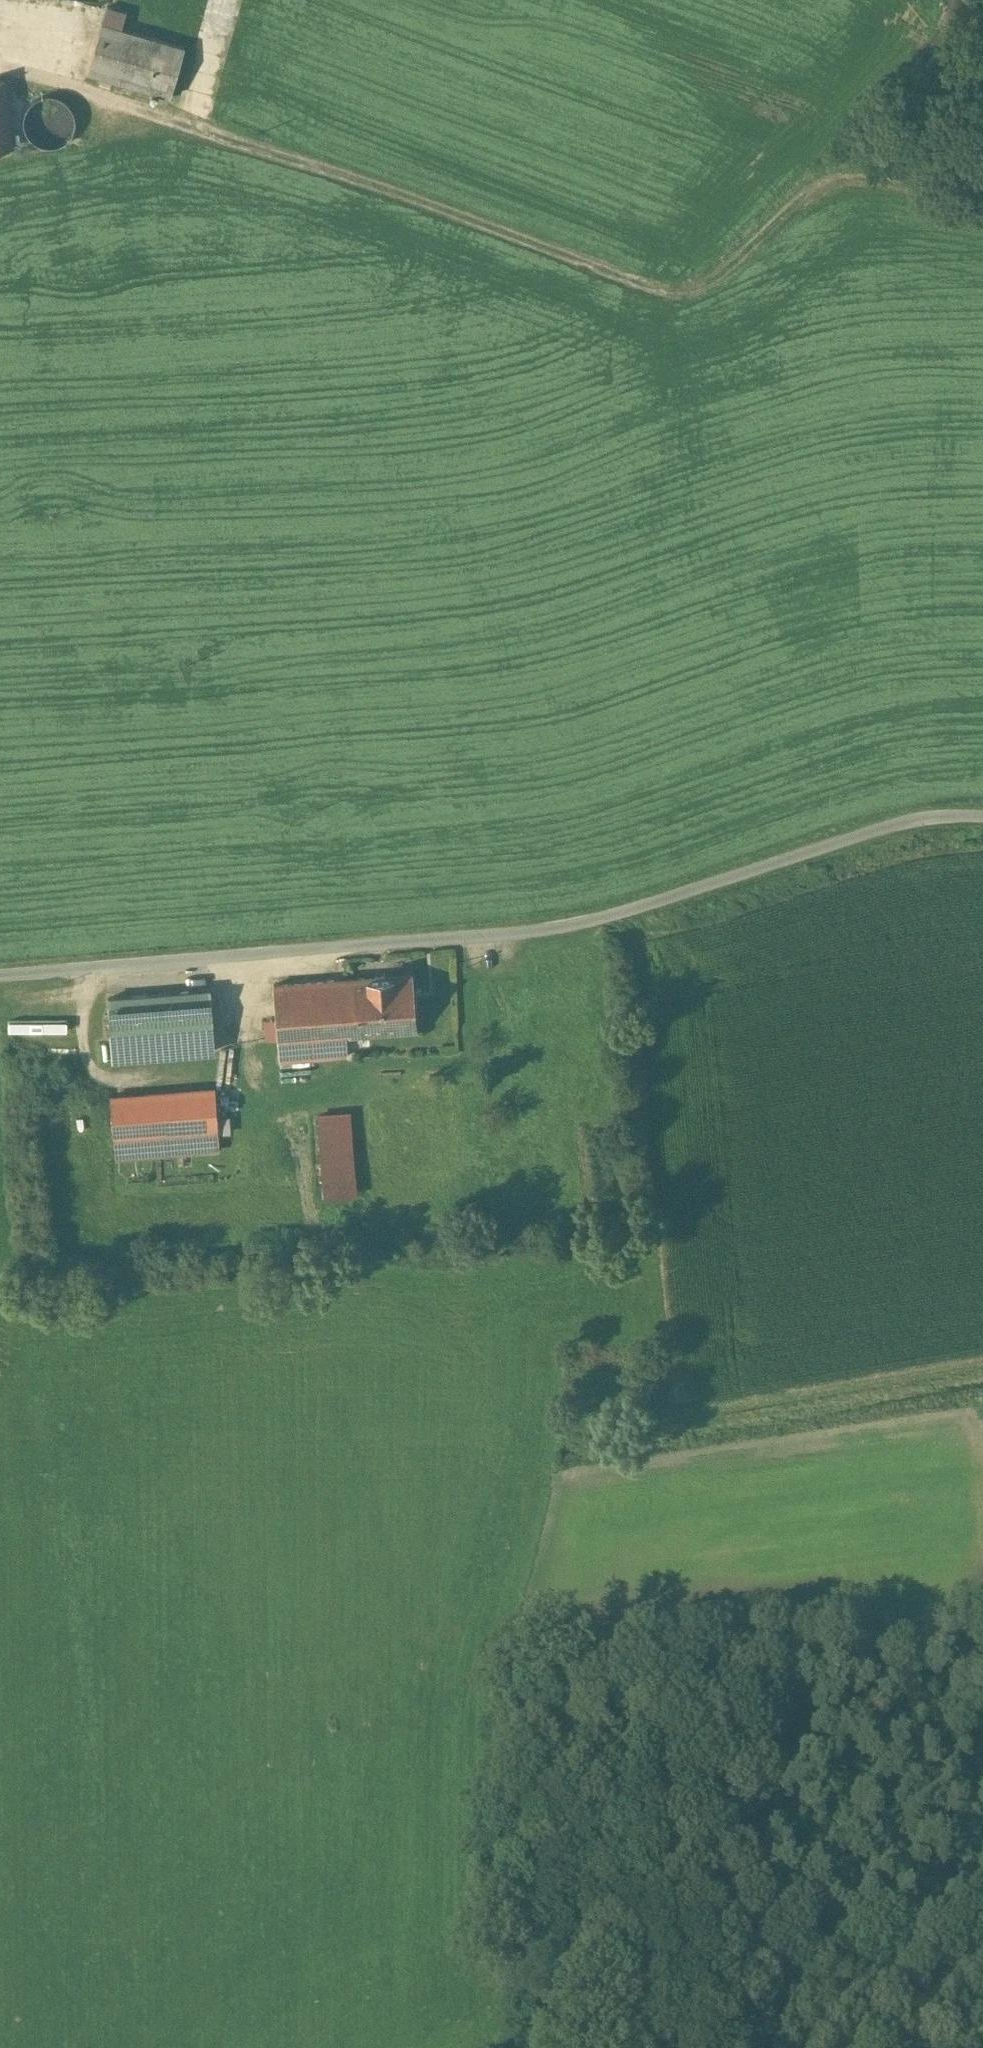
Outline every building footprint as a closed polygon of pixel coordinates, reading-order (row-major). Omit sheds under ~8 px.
[(126,12),(108,6),(102,23),(121,28),(126,12)] [(121,28),(102,23),(87,73),(112,80),(127,30),(121,28)] [(193,49),(127,30),(112,80),(170,97),(193,49)] [(0,80),(0,149),(13,147),(3,80),(0,80)] [(46,93),(40,94),(36,96),(32,98),(30,100),(27,103),(25,106),(23,109),(22,112),(22,115),(21,120),(22,124),(22,126),(24,130),(26,133),(28,136),(31,139),(35,142),(40,144),(44,145),(48,145),(53,144),(58,142),(62,140),(66,137),(68,134),(70,132),(71,128),(72,125),(73,122),(73,118),(73,115),(72,111),(71,109),(69,105),(66,102),(64,99),(60,97),(57,95),(52,94),(46,93)] [(411,972),(273,983),(277,1037),(278,1037),(345,1032),(416,1027),(411,972)] [(209,988),(108,996),(113,1056),(214,1048),(209,988)] [(345,1032),(278,1037),(280,1059),(347,1054),(345,1032)] [(214,1086),(110,1094),(115,1155),(219,1147),(218,1131),(217,1115),(214,1086)] [(348,1111),(320,1113),(325,1175),(328,1175),(350,1173),(352,1173),(348,1111)] [(229,1115),(217,1115),(218,1131),(230,1130),(229,1115)] [(350,1173),(328,1175),(330,1187),(351,1186),(350,1173)]
